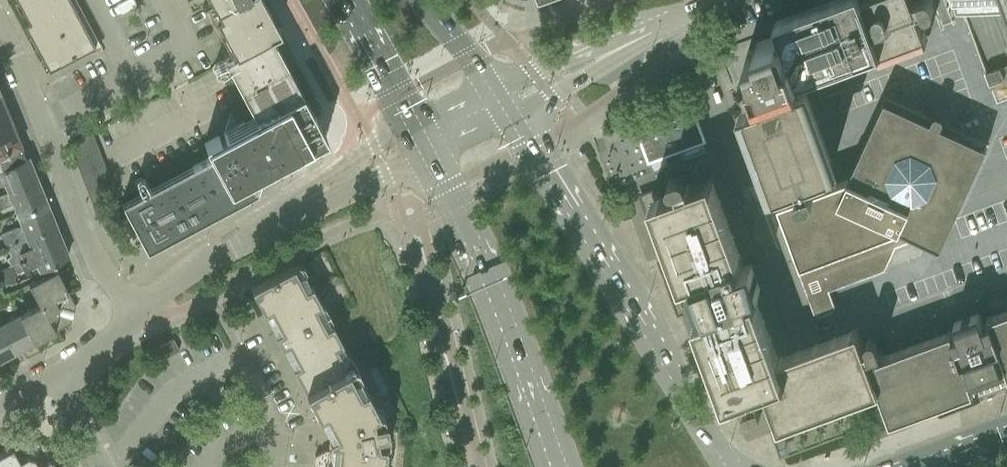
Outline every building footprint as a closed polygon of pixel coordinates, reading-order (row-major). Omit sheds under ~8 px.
[(28,22),(23,25),(48,71),(94,46),(70,0),(16,0),(28,22)] [(234,53),(270,34),(279,29),(263,0),(206,0),(214,16),(234,53)] [(754,103),(782,179),(783,179),(784,182),(774,186),(823,320),(855,308),(884,313),(1006,267),(1006,0),(860,0),(781,29),(801,83),(754,100),(755,103),(754,103)] [(223,133),(203,143),(210,156),(152,187),(148,189),(141,193),(139,194),(121,203),(129,217),(145,247),(146,250),(256,191),(252,184),(249,178),(253,176),(265,170),(281,161),(325,138),(270,34),(234,53),(224,59),(228,67),(230,70),(254,116),(237,125),(236,126),(229,130),(223,133)] [(26,156),(0,90),(0,170),(26,156)] [(648,158),(652,160),(661,156),(662,154),(665,155),(688,146),(690,143),(692,145),(701,141),(703,138),(699,128),(696,128),(698,125),(695,115),(691,113),(682,117),(680,119),(678,118),(668,122),(667,125),(664,123),(655,127),(653,130),(650,128),(641,132),(640,135),(643,145),(646,146),(645,149),(648,158)] [(92,206),(116,194),(92,133),(69,145),(92,206)] [(2,182),(7,193),(37,181),(26,156),(0,170),(0,183),(2,182)] [(679,170),(672,173),(671,173),(670,175),(669,176),(669,178),(669,180),(669,181),(670,183),(672,184),(673,184),(674,184),(675,184),(688,179),(686,173),(685,172),(685,171),(684,171),(683,170),(681,170),(680,170),(679,170)] [(835,337),(797,351),(785,355),(783,354),(784,351),(779,337),(776,336),(777,333),(772,319),(769,318),(770,315),(766,301),(761,299),(756,301),(754,296),(749,298),(747,292),(760,288),(751,264),(738,268),(736,263),(742,261),(740,256),(744,254),(746,250),(741,236),(738,235),(740,231),(735,218),(732,217),(733,214),(728,200),(725,199),(726,196),(721,182),(717,180),(712,182),(710,177),(661,195),(659,190),(656,188),(642,193),(641,196),(656,238),(659,239),(672,234),(689,281),(693,280),(693,282),(690,283),(690,284),(685,286),(685,293),(691,308),(695,314),(701,312),(701,313),(705,312),(706,315),(702,316),(733,400),(764,389),(778,427),(819,412),(878,390),(889,420),(890,421),(890,422),(891,422),(892,422),(973,391),(974,391),(974,390),(974,389),(973,389),(970,378),(972,378),(973,381),(1003,369),(1002,366),(1004,365),(1006,369),(1006,372),(1006,291),(1005,294),(1002,293),(988,298),(987,302),(991,314),(987,316),(989,322),(983,324),(978,311),(953,320),(958,333),(953,335),(951,329),(945,331),(941,319),(937,317),(923,322),(922,325),(919,324),(906,329),(904,332),(901,330),(887,335),(886,339),(890,352),(870,360),(858,328),(835,337)] [(15,214),(45,201),(37,181),(7,193),(0,196),(0,208),(11,203),(15,214)] [(15,243),(53,222),(45,201),(15,214),(20,226),(0,234),(0,235),(5,248),(15,243)] [(15,243),(6,248),(11,256),(7,258),(10,265),(60,239),(53,222),(15,243)] [(10,265),(14,273),(22,269),(23,269),(35,264),(38,272),(49,266),(66,257),(67,256),(60,239),(10,265)] [(251,289),(304,390),(353,364),(311,285),(305,289),(293,267),(251,289)] [(38,304),(18,315),(33,342),(58,329),(69,323),(71,318),(73,311),(75,306),(68,294),(55,269),(28,284),(38,304)] [(0,324),(0,329),(13,353),(33,342),(18,315),(0,324)] [(13,353),(0,329),(0,359),(13,353)] [(866,341),(866,342),(870,354),(881,350),(877,338),(876,337),(876,336),(874,335),(873,335),(872,335),(871,335),(869,335),(868,336),(867,337),(866,338),(866,339),(866,341)] [(179,350),(173,339),(158,346),(164,357),(179,350)] [(313,466),(381,466),(383,442),(388,441),(381,408),(377,409),(353,364),(304,390),(329,436),(328,450),(325,449),(314,456),(313,466)] [(763,403),(763,402),(761,395),(749,400),(748,400),(747,401),(746,402),(746,404),(746,405),(746,407),(746,408),(747,409),(748,410),(749,410),(751,411),(753,411),(760,408),(761,408),(761,407),(762,406),(763,405),(763,403)] [(0,452),(0,466),(55,466),(49,456),(43,444),(38,442),(31,440),(26,439),(13,445),(0,452)]
